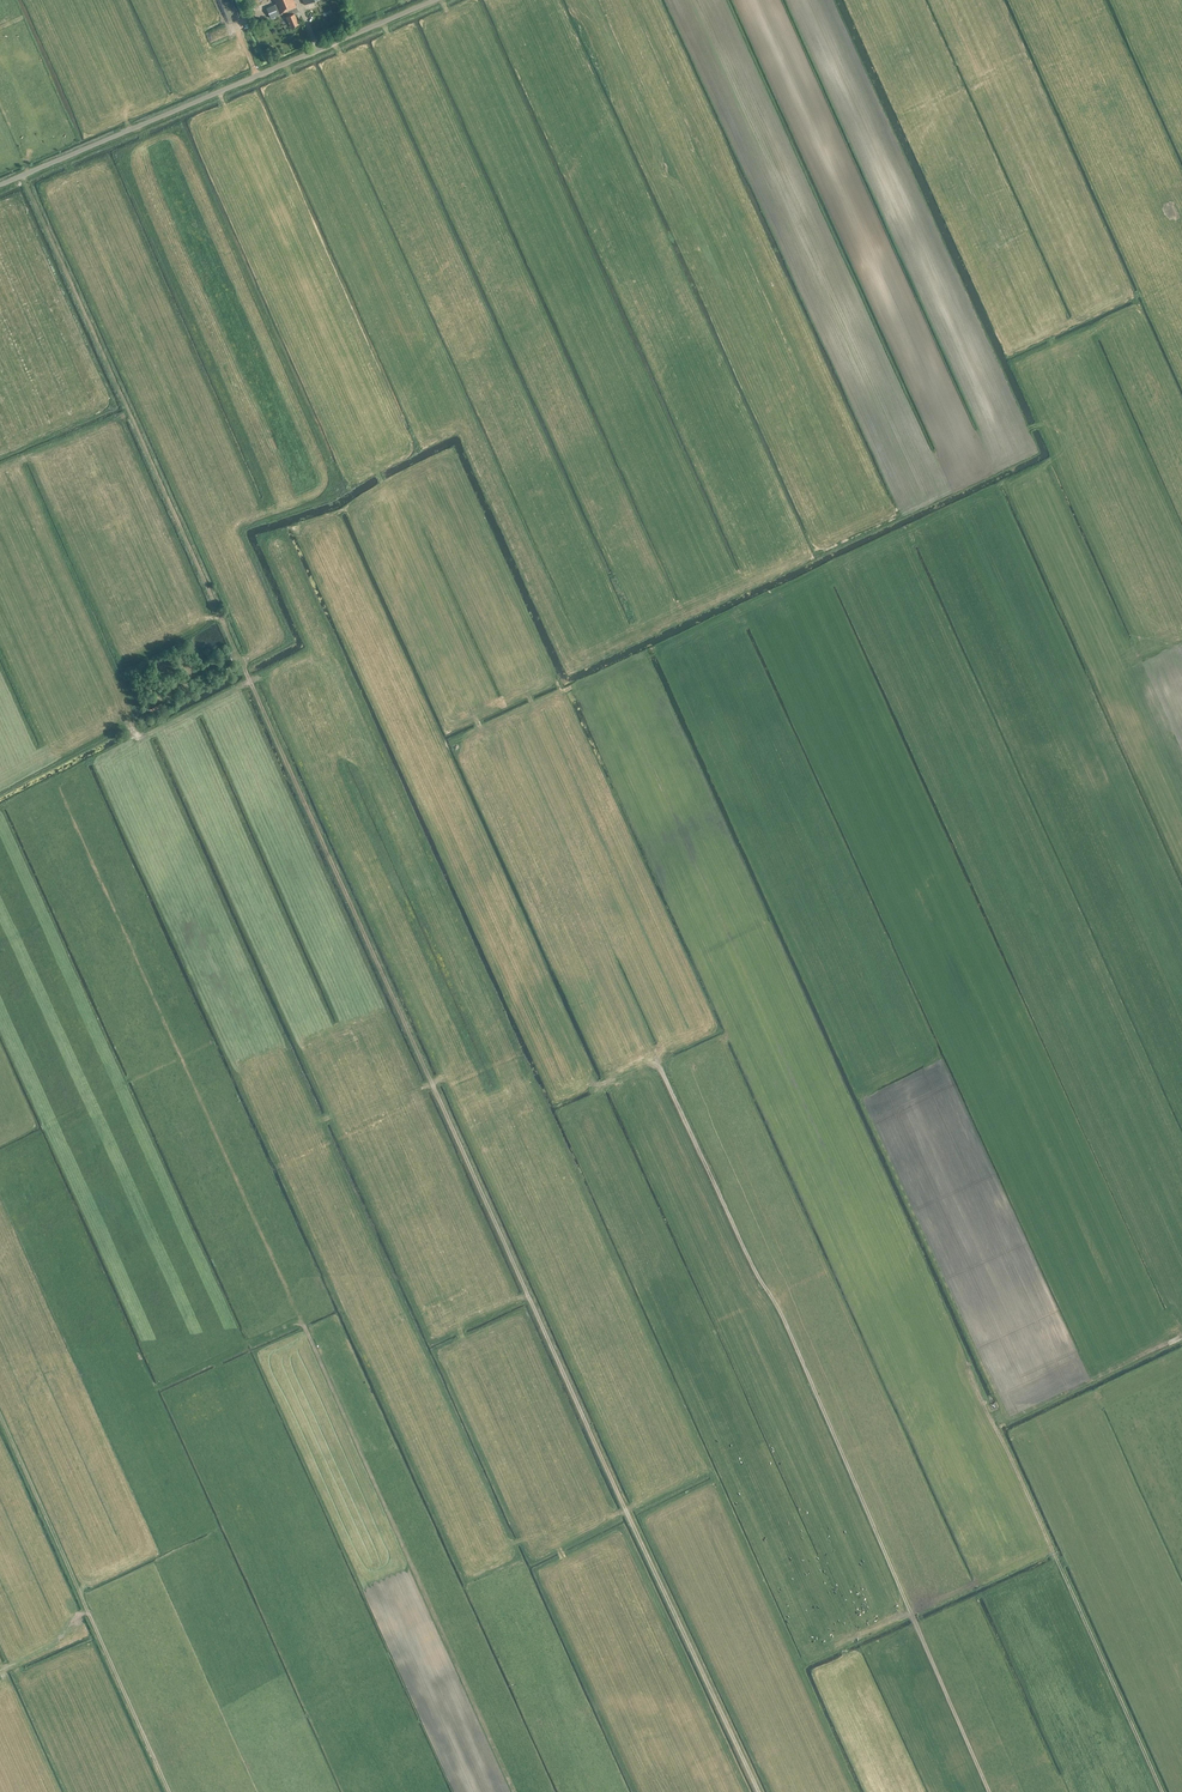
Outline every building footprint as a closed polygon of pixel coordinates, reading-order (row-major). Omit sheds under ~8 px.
[(276,4),(266,8),(270,18),(278,15),(280,14),(284,12),(286,16),(291,27),(298,24),(294,13),(292,9),(296,7),(293,0),(274,0),(276,4)] [(212,32),(214,38),(223,35),(221,29),(212,32)]
